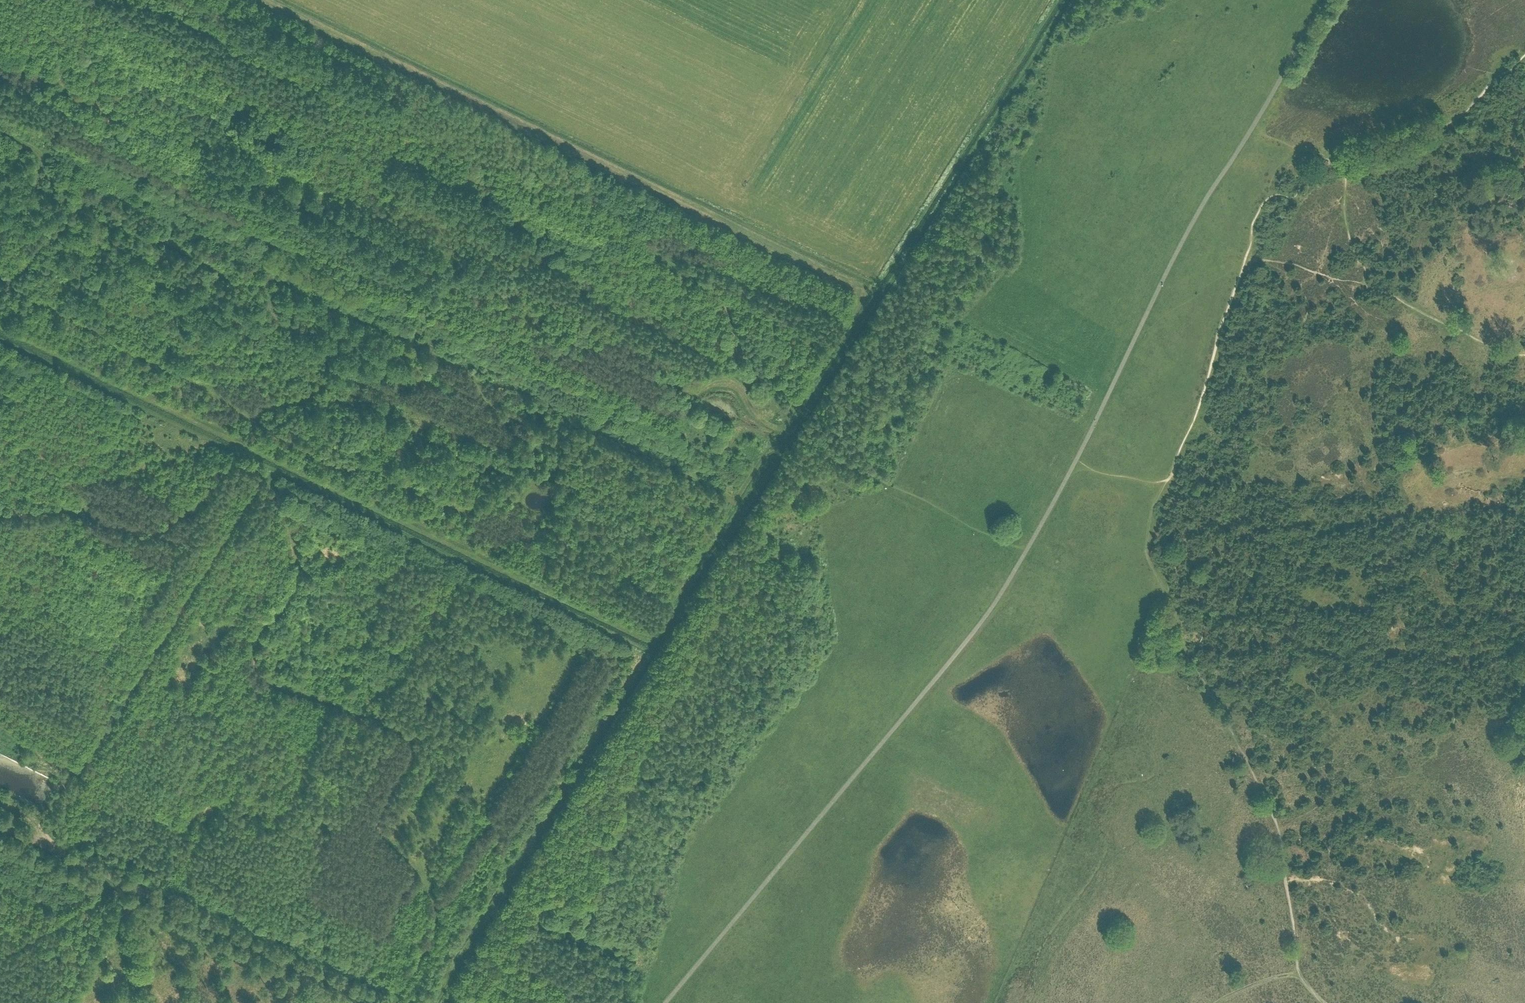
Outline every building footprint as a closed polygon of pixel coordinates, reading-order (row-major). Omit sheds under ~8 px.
[(1351,456),(1353,465),(1359,464),(1357,454),(1351,456)] [(1333,549),(1326,552),(1330,563),(1338,561),(1333,549)] [(34,825),(32,830),(42,834),(44,829),(34,825)] [(1327,950),(1335,956),(1339,951),(1332,945),(1327,950)]
